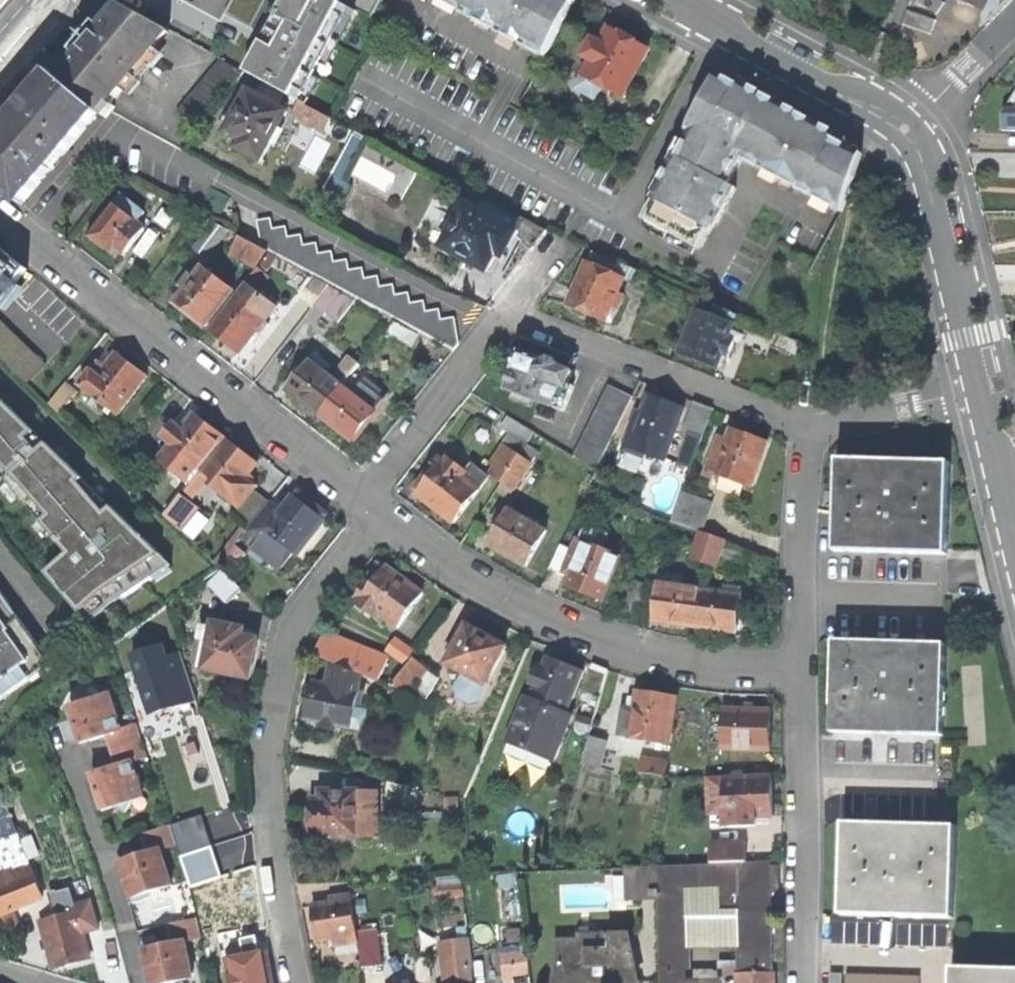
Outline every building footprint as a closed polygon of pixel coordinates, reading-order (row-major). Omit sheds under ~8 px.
[(225,15),(251,28),(266,0),(233,0),(225,15)] [(350,7),(336,0),(284,0),(245,72),(300,102),(314,76),(320,64),(350,7)] [(350,7),(358,12),(370,19),(381,0),(336,0),(350,7)] [(465,8),(451,0),(444,0),(443,2),(442,3),(462,14),(465,8)] [(545,57),(577,0),(451,0),(465,8),(479,15),(500,27),(498,32),(507,37),(522,45),(545,57)] [(933,15),(943,4),(938,0),(915,0),(933,15)] [(981,10),(986,0),(959,0),(981,10)] [(111,104),(170,32),(122,5),(103,27),(97,23),(90,29),(86,28),(79,34),(77,39),(78,44),(72,51),(78,57),(59,78),(99,112),(107,118),(116,107),(111,104)] [(328,68),(358,12),(350,7),(320,64),(328,68)] [(933,20),(906,9),(900,23),(928,34),(933,20)] [(497,33),(498,32),(500,27),(479,15),(476,22),(497,33)] [(591,62),(583,77),(599,85),(623,98),(649,50),(609,29),(604,38),(601,44),(594,39),(584,58),(591,62)] [(519,51),(522,45),(507,37),(504,43),(519,51)] [(176,112),(197,129),(242,76),(221,59),(176,112)] [(689,130),(693,131),(742,158),(768,172),(798,188),(818,199),(837,209),(842,212),(862,154),(848,146),(835,140),(839,134),(768,96),(766,99),(754,93),(756,89),(742,82),(740,85),(728,78),(718,73),(689,130)] [(99,112),(59,78),(53,74),(6,128),(0,136),(0,187),(20,205),(99,112)] [(730,75),(728,78),(740,85),(742,82),(730,75)] [(320,80),(314,76),(300,102),(306,105),(320,80)] [(599,85),(583,77),(576,90),(592,98),(599,85)] [(761,92),(756,89),(754,93),(766,99),(768,96),(761,92)] [(248,92),(226,133),(235,137),(241,140),(236,150),(262,163),(271,145),(279,129),(288,113),(248,92)] [(325,133),(332,120),(306,105),(300,102),(294,114),(325,133)] [(1006,109),(1001,115),(1002,131),(1014,131),(1014,109),(1006,109)] [(286,133),(279,129),(271,145),(278,148),(286,133)] [(742,158),(693,131),(686,143),(679,157),(677,156),(676,157),(669,171),(676,175),(671,185),(663,181),(656,194),(658,196),(645,220),(651,223),(695,247),(700,250),(713,225),(715,226),(736,188),(728,184),(742,158)] [(851,140),(839,134),(835,140),(848,146),(851,140)] [(673,155),(676,157),(677,156),(679,157),(686,143),(681,140),(673,155)] [(666,176),(663,181),(671,185),(676,175),(669,171),(666,176)] [(794,195),(798,188),(768,172),(764,179),(794,195)] [(114,204),(137,222),(144,213),(122,194),(114,204)] [(833,216),(837,209),(818,199),(814,207),(833,216)] [(137,222),(114,204),(89,236),(98,243),(110,252),(114,246),(124,254),(145,229),(137,222)] [(517,231),(516,230),(489,216),(466,204),(442,247),(487,272),(494,258),(497,254),(503,258),(515,236),(517,231)] [(496,204),(489,216),(516,230),(522,218),(496,204)] [(522,218),(516,230),(517,231),(515,236),(532,250),(547,232),(522,218)] [(258,222),(261,245),(454,350),(459,342),(455,319),(442,321),(440,313),(426,314),(425,304),(410,306),(409,296),(395,297),(394,288),(380,289),(379,279),(365,282),(363,271),(350,273),(348,263),(334,265),(333,254),(319,257),(317,246),(304,248),(302,237),(288,239),(286,229),(272,231),(271,220),(258,222)] [(206,257),(227,231),(214,224),(195,249),(206,257)] [(257,268),(268,252),(240,237),(231,254),(257,268)] [(18,284),(28,271),(0,248),(0,305),(18,284)] [(622,276),(585,259),(566,302),(590,312),(603,318),(609,304),(616,307),(622,292),(616,289),(622,276)] [(246,285),(256,292),(267,276),(257,268),(245,284),(246,285)] [(204,269),(197,278),(187,292),(177,305),(192,317),(207,327),(234,291),(204,269)] [(181,288),(187,292),(197,278),(191,274),(181,288)] [(312,307),(313,307),(329,286),(329,285),(314,276),(297,297),(312,307)] [(18,284),(0,305),(0,306),(7,312),(25,290),(18,284)] [(256,292),(246,285),(210,330),(226,343),(240,353),(255,333),(266,320),(276,307),(256,292)] [(329,286),(313,307),(325,316),(326,314),(339,323),(356,300),(329,286)] [(701,359),(715,364),(720,350),(728,353),(733,339),(727,336),(736,313),(715,303),(711,314),(696,308),(678,351),(701,359)] [(28,382),(46,364),(0,320),(0,356),(28,382)] [(271,323),(266,320),(255,333),(260,337),(271,323)] [(418,334),(394,321),(387,334),(412,347),(418,334)] [(768,346),(796,358),(798,341),(775,330),(768,346)] [(551,403),(558,383),(563,385),(569,369),(556,364),(554,358),(546,356),(540,358),(518,350),(512,366),(505,385),(551,403)] [(106,368),(88,392),(118,415),(147,377),(130,364),(117,354),(106,368)] [(358,354),(353,360),(359,365),(364,359),(358,354)] [(311,362),(325,373),(330,367),(316,356),(311,362)] [(334,379),(343,386),(359,365),(353,360),(350,358),(334,379)] [(319,416),(343,386),(334,379),(325,373),(311,362),(310,361),(287,391),(306,406),(319,416)] [(81,386),(88,392),(106,368),(99,362),(81,386)] [(67,383),(49,405),(60,414),(78,393),(67,383)] [(352,393),(375,411),(383,401),(360,384),(352,393)] [(596,466),(630,397),(605,384),(571,453),(596,466)] [(352,441),(375,411),(352,393),(343,386),(319,416),(339,431),(352,441)] [(621,444),(660,459),(666,443),(668,444),(682,407),(666,401),(646,393),(639,410),(634,408),(621,444)] [(69,553),(46,574),(84,618),(118,590),(124,598),(154,578),(149,572),(165,558),(112,507),(107,512),(101,506),(106,501),(0,398),(0,475),(69,553)] [(675,461),(688,466),(710,407),(691,400),(681,427),(686,430),(675,461)] [(171,420),(159,435),(168,442),(156,458),(187,481),(199,466),(196,464),(220,433),(203,419),(192,411),(180,427),(171,420)] [(524,443),(532,430),(507,415),(499,427),(524,443)] [(706,468),(748,484),(765,439),(745,432),(730,426),(726,436),(718,433),(706,468)] [(212,478),(208,484),(237,507),(255,483),(243,474),(254,458),(238,446),(225,435),(199,466),(206,473),(212,478)] [(490,474),(500,481),(517,455),(506,449),(490,474)] [(510,487),(527,462),(517,455),(500,481),(510,487)] [(450,522),(485,478),(471,467),(466,473),(445,457),(441,462),(434,457),(409,490),(433,508),(450,522)] [(890,552),(947,554),(950,463),(837,460),(835,551),(890,552)] [(190,494),(206,473),(199,466),(187,481),(182,488),(190,494)] [(266,498),(243,527),(255,536),(249,543),(277,565),(290,549),(294,552),(322,517),(320,516),(324,510),(309,499),(296,488),(292,493),(290,492),(278,507),(266,498)] [(667,520),(696,529),(708,500),(680,489),(667,520)] [(199,507),(179,493),(163,512),(181,530),(199,507)] [(110,504),(106,501),(101,506),(107,512),(112,507),(110,504)] [(524,566),(544,529),(506,508),(486,545),(509,557),(524,566)] [(710,534),(699,530),(690,557),(701,560),(710,534)] [(722,538),(710,534),(701,560),(713,564),(722,538)] [(600,598),(618,554),(575,537),(567,558),(574,561),(565,584),(580,590),(600,598)] [(173,565),(165,558),(149,572),(154,578),(173,565)] [(357,598),(354,602),(378,619),(381,615),(398,628),(423,594),(401,578),(386,567),(385,569),(379,565),(356,597),(357,598)] [(233,602),(245,588),(226,570),(214,584),(233,602)] [(668,621),(693,625),(698,587),(656,581),(653,619),(668,621)] [(714,628),(736,631),(740,592),(698,587),(693,625),(714,628)] [(110,608),(124,598),(118,590),(84,618),(90,624),(110,608)] [(31,679),(33,681),(54,666),(16,614),(0,591),(0,700),(31,679)] [(466,622),(446,659),(463,668),(455,684),(457,695),(471,700),(481,695),(489,681),(486,679),(504,642),(487,633),(466,622)] [(205,669),(249,679),(258,640),(243,636),(244,632),(244,629),(214,623),(205,669)] [(378,682),(388,659),(325,634),(315,656),(333,664),(360,675),(378,682)] [(414,651),(394,635),(386,645),(406,661),(412,655),(414,651)] [(942,735),(944,643),(833,640),(830,732),(880,734),(942,735)] [(163,646),(133,656),(152,715),(186,705),(197,701),(181,653),(166,658),(163,646)] [(406,689),(424,665),(412,655),(406,661),(390,683),(406,689)] [(541,669),(534,667),(528,681),(535,683),(531,695),(525,693),(508,737),(528,744),(526,750),(552,760),(571,711),(565,709),(581,669),(565,663),(546,656),(541,669)] [(584,690),(600,695),(608,668),(592,663),(584,690)] [(328,685),(357,691),(360,675),(333,664),(328,685)] [(427,667),(417,691),(429,695),(439,671),(427,667)] [(352,727),(355,709),(359,692),(357,691),(328,685),(314,682),(310,702),(306,720),(321,723),(320,729),(335,732),(336,726),(351,729),(352,727)] [(623,707),(620,733),(629,734),(629,736),(667,742),(674,695),(656,692),(636,689),(633,708),(623,707)] [(87,692),(83,702),(97,697),(87,692)] [(97,697),(83,702),(70,706),(82,743),(94,739),(107,735),(107,733),(120,729),(109,694),(97,697)] [(721,746),(769,747),(770,709),(741,708),(722,708),(721,746)] [(355,709),(352,727),(365,730),(368,712),(355,709)] [(593,718),(579,714),(572,738),(587,742),(588,736),(593,718)] [(107,733),(107,735),(112,751),(143,741),(138,724),(120,729),(107,733)] [(606,741),(588,736),(587,742),(581,764),(599,768),(606,741)] [(112,751),(117,765),(132,760),(133,762),(149,757),(143,741),(112,751)] [(639,771),(666,775),(668,760),(641,755),(639,771)] [(103,811),(115,807),(132,802),(144,798),(133,762),(132,760),(117,765),(105,769),(91,773),(103,811)] [(725,825),(754,823),(754,814),(773,813),(772,798),(771,773),(706,777),(708,812),(724,812),(725,825)] [(366,834),(367,792),(362,787),(319,787),(319,795),(309,795),(309,805),(309,813),(303,819),(303,826),(309,830),(309,833),(366,834)] [(9,873),(30,865),(0,788),(0,851),(9,873)] [(132,802),(115,807),(127,814),(132,802)] [(203,816),(172,826),(178,843),(182,856),(213,846),(203,816)] [(843,823),(841,914),(890,916),(953,917),(956,826),(885,824),(843,823)] [(148,853),(161,849),(178,843),(172,826),(143,835),(148,853)] [(736,864),(745,863),(745,842),(710,844),(712,864),(736,864)] [(172,884),(161,849),(148,853),(127,860),(120,862),(134,904),(151,899),(155,891),(172,884)] [(739,975),(774,974),(770,863),(745,863),(736,864),(737,911),(739,975)] [(660,982),(689,982),(687,896),(719,895),(719,911),(737,911),(736,864),(712,864),(657,866),(658,898),(660,982)] [(43,898),(30,865),(9,873),(0,876),(0,928),(4,937),(21,930),(13,909),(43,898)] [(626,898),(658,898),(657,866),(625,867),(626,898)] [(440,898),(462,895),(461,885),(438,887),(440,898)] [(195,903),(199,919),(203,939),(266,927),(258,889),(195,903)] [(50,896),(56,917),(77,911),(71,890),(50,896)] [(316,927),(318,942),(335,940),(341,939),(342,946),(360,944),(358,933),(353,893),(330,896),(331,904),(313,906),(316,927)] [(90,960),(77,911),(56,917),(40,921),(54,970),(70,966),(90,960)] [(185,941),(185,943),(203,939),(199,919),(170,926),(174,944),(185,941)] [(520,929),(507,930),(508,944),(522,943),(520,929)] [(378,930),(358,933),(360,944),(363,966),(383,963),(378,930)] [(558,942),(558,961),(554,982),(586,982),(586,980),(603,980),(615,979),(616,982),(638,982),(628,935),(581,937),(581,942),(558,942)] [(245,956),(261,953),(258,936),(242,939),(245,956)] [(413,940),(415,958),(429,957),(435,956),(433,938),(413,940)] [(185,943),(185,941),(174,944),(144,951),(151,982),(187,982),(195,981),(185,943)] [(442,945),(446,982),(473,982),(468,941),(442,945)] [(516,982),(531,980),(528,946),(503,949),(507,982),(516,982)] [(261,953),(245,956),(228,959),(232,982),(273,982),(267,951),(261,953)] [(415,958),(417,982),(418,982),(431,982),(429,957),(415,958)] [(951,969),(950,982),(1014,982),(1014,970),(951,969)] [(774,974),(739,975),(739,982),(774,982),(774,974)]
